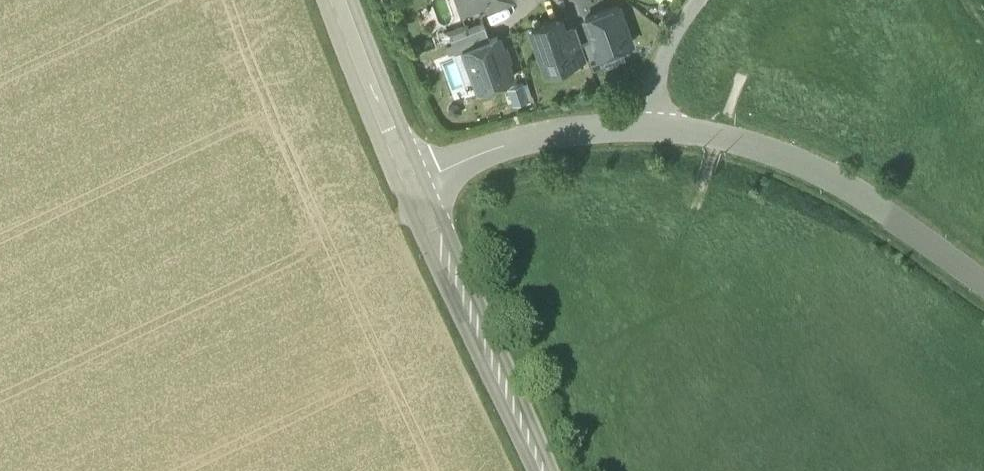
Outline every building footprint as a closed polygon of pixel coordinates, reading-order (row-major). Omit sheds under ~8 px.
[(463,8),(487,0),(460,0),(463,8)] [(594,0),(579,0),(583,13),(596,10),(594,0)] [(618,5),(585,17),(593,39),(599,55),(632,43),(618,5)] [(561,21),(555,18),(532,26),(547,69),(574,59),(564,29),(561,21)] [(485,24),(451,36),(456,49),(464,46),(490,37),(485,24)] [(586,55),(575,25),(564,29),(574,59),(586,55)] [(490,37),(464,46),(479,87),(512,75),(498,34),(490,37)] [(593,39),(582,43),(592,69),(603,65),(599,55),(593,39)] [(524,77),(506,83),(513,102),(530,97),(524,77)]
